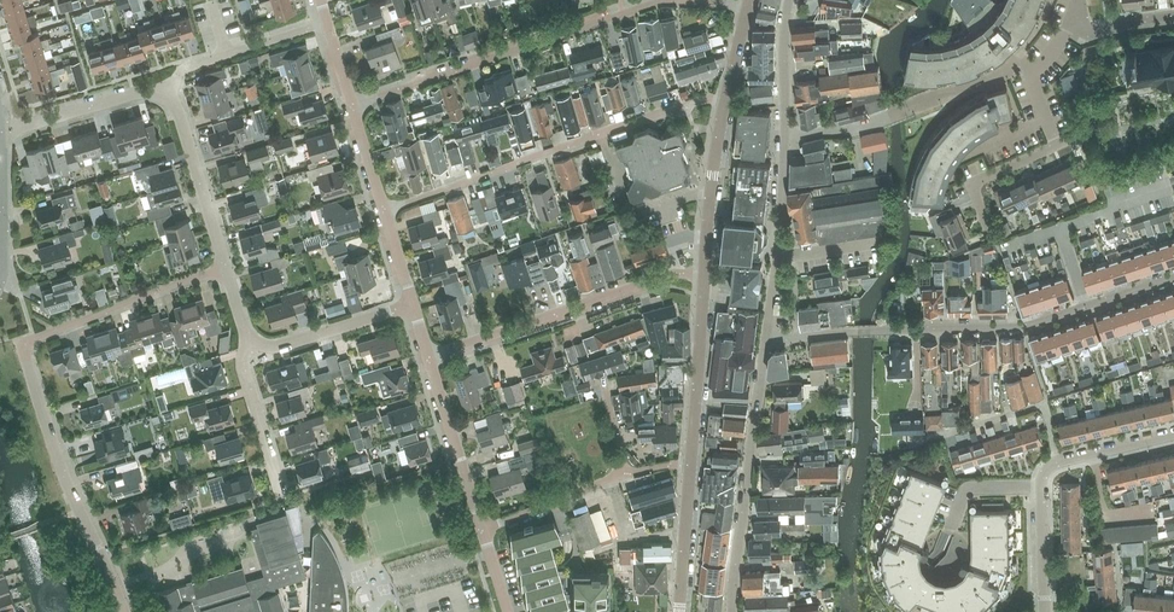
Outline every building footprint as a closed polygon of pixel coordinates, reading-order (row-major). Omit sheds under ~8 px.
[(25,9),(22,0),(24,0),(7,0),(1,2),(5,14),(25,9)] [(266,5),(267,10),(274,8),(277,16),(296,11),(293,0),(284,0),(266,5)] [(380,6),(378,0),(376,0),(352,8),(359,26),(360,28),(361,28),(368,26),(369,25),(368,23),(373,21),(374,24),(385,20),(380,6)] [(393,1),(398,15),(408,12),(404,0),(393,0),(393,1)] [(431,13),(427,0),(412,0),(417,16),(422,14),(423,16),(431,13)] [(453,9),(450,0),(444,0),(442,1),(442,0),(427,0),(431,13),(444,9),(449,22),(456,19),(453,9)] [(849,2),(833,0),(823,0),(821,11),(841,14),(841,12),(851,14),(853,1),(858,3),(859,1),(869,5),(872,0),(850,0),(849,2)] [(989,65),(993,63),(996,61),(1000,58),(1003,56),(1007,53),(1021,40),(1024,36),(1027,32),(1029,29),(1032,25),(1034,22),(1036,18),(1038,14),(1040,11),(1042,7),(1043,3),(1044,0),(1006,0),(1005,1),(1003,4),(1002,6),(994,0),(962,0),(956,6),(974,33),(971,34),(969,36),(966,37),(963,38),(961,39),(958,40),(952,42),(949,43),(946,43),(943,44),(937,45),(931,45),(930,33),(913,44),(906,78),(913,79),(916,79),(919,80),(924,80),(928,80),(932,80),(936,80),(941,80),(945,79),(949,79),(953,78),(957,77),(961,76),(965,75),(969,74),(973,72),(977,71),(981,69),(985,67),(989,65)] [(1125,9),(1136,7),(1136,2),(1146,0),(1124,0),(1125,9)] [(776,24),(779,9),(760,6),(757,21),(776,24)] [(25,9),(5,14),(9,27),(36,19),(34,14),(27,16),(25,9)] [(90,9),(80,12),(82,19),(92,16),(90,9)] [(174,12),(182,39),(195,35),(189,15),(181,18),(179,11),(174,12)] [(248,11),(242,13),(245,21),(251,19),(248,11)] [(75,23),(82,21),(79,12),(73,15),(75,23)] [(169,43),(182,39),(174,12),(169,14),(171,21),(164,23),(169,43)] [(408,15),(399,18),(401,25),(411,22),(408,15)] [(665,46),(676,44),(674,34),(677,34),(674,17),(661,19),(665,46)] [(169,43),(164,23),(156,25),(154,18),(149,20),(157,46),(169,43)] [(644,49),(661,46),(663,46),(658,18),(638,22),(644,49)] [(19,39),(32,34),(30,26),(37,24),(36,19),(9,27),(13,40),(19,39)] [(144,50),(157,46),(149,20),(144,21),(146,28),(138,31),(139,37),(140,36),(144,50)] [(843,37),(863,35),(862,22),(842,24),(843,37)] [(870,23),(866,30),(874,34),(878,27),(870,23)] [(366,48),(371,64),(379,62),(381,66),(389,63),(392,70),(402,67),(392,40),(402,36),(399,26),(376,34),(379,43),(366,48)] [(500,29),(502,35),(502,36),(509,34),(509,33),(507,26),(500,29)] [(629,63),(643,60),(635,26),(622,29),(629,63)] [(795,28),(793,28),(795,42),(817,40),(817,41),(827,40),(826,38),(830,37),(829,29),(816,30),(815,26),(795,28)] [(750,54),(750,65),(751,65),(751,78),(754,78),(754,85),(772,82),(772,78),(775,78),(775,73),(776,54),(776,27),(756,27),(755,54),(750,54)] [(687,53),(711,46),(706,30),(682,37),(687,53)] [(462,36),(466,47),(466,48),(480,43),(476,31),(462,36)] [(22,51),(49,43),(47,38),(40,40),(38,32),(32,34),(19,39),(22,51)] [(140,36),(139,37),(132,39),(130,32),(125,33),(133,60),(146,56),(144,50),(140,36)] [(120,64),(133,60),(125,33),(120,35),(122,42),(114,44),(120,64)] [(455,35),(456,39),(459,49),(466,47),(462,36),(461,33),(455,35)] [(107,67),(120,64),(114,44),(112,37),(99,40),(107,67)] [(61,39),(49,43),(51,48),(62,44),(61,39)] [(795,49),(794,51),(794,55),(796,56),(796,58),(823,56),(823,50),(827,49),(827,51),(838,49),(837,39),(795,43),(795,49)] [(94,71),(107,67),(99,40),(95,42),(97,49),(89,52),(94,71)] [(26,64),(46,58),(43,50),(51,48),(49,43),(22,51),(26,64)] [(568,54),(572,67),(569,68),(572,80),(595,74),(592,62),(605,58),(602,45),(568,54)] [(1128,54),(1129,63),(1132,63),(1136,86),(1152,83),(1153,87),(1173,83),(1173,45),(1128,54)] [(288,73),(312,66),(307,51),(296,54),(294,47),(269,54),(273,66),(285,62),(288,73)] [(614,67),(623,64),(620,50),(610,52),(614,67)] [(432,51),(426,53),(428,61),(435,59),(432,51)] [(696,61),(707,58),(704,51),(694,54),(696,61)] [(832,73),(866,68),(864,52),(830,56),(832,73)] [(694,61),(699,77),(718,71),(717,67),(725,65),(724,56),(714,59),(713,56),(707,58),(696,61),(694,61)] [(257,57),(249,60),(251,66),(259,64),(257,57)] [(30,76),(57,68),(55,63),(48,66),(46,58),(26,64),(30,76)] [(679,83),(699,77),(694,61),(674,68),(679,83)] [(78,90),(87,88),(79,62),(70,64),(78,90)] [(312,66),(288,73),(293,87),(290,88),(292,96),(308,91),(306,84),(316,81),(312,66)] [(538,89),(572,79),(568,66),(534,75),(538,89)] [(57,68),(30,76),(34,90),(58,83),(56,74),(64,72),(62,67),(57,68)] [(201,99),(225,92),(220,78),(227,76),(225,68),(205,74),(207,81),(196,84),(201,99)] [(883,94),(879,68),(870,69),(851,72),(851,71),(826,75),(820,76),(822,86),(818,87),(816,80),(796,83),(798,93),(797,93),(798,103),(819,100),(824,99),(823,95),(853,91),(854,102),(883,94)] [(482,104),(488,102),(500,98),(499,96),(517,90),(511,71),(494,76),(494,79),(484,82),(486,86),(477,88),(482,104)] [(521,94),(532,91),(527,74),(516,77),(521,94)] [(248,77),(246,80),(247,84),(254,82),(252,76),(248,77)] [(645,112),(635,76),(621,80),(628,104),(633,103),(636,114),(645,112)] [(616,119),(624,117),(621,106),(626,105),(619,81),(609,84),(605,85),(610,100),(612,108),(616,119)] [(664,81),(655,83),(659,97),(669,94),(664,81)] [(772,82),(744,86),(745,94),(753,93),(754,100),(774,97),(772,82)] [(247,98),(258,95),(255,83),(243,87),(247,98)] [(655,83),(646,86),(650,100),(659,97),(655,83)] [(460,99),(458,100),(453,84),(441,88),(451,119),(464,116),(461,108),(462,107),(463,107),(463,105),(463,103),(463,101),(462,100),(461,99),(460,99)] [(1079,86),(1066,91),(1068,97),(1081,92),(1079,86)] [(589,123),(605,119),(596,87),(580,92),(589,123)] [(433,100),(442,97),(439,88),(432,90),(434,95),(431,96),(433,100)] [(994,92),(987,94),(981,97),(977,98),(973,100),(969,103),(966,105),(968,108),(961,113),(959,114),(957,111),(954,114),(951,116),(948,119),(945,122),(942,125),(940,128),(937,131),(935,134),(937,136),(932,143),(928,150),(925,148),(923,152),(921,156),(920,160),(918,164),(917,168),(915,172),(914,176),(917,177),(916,181),(915,189),(911,188),(911,192),(911,195),(910,198),(910,202),(931,203),(939,203),(939,200),(939,197),(939,194),(940,191),(941,187),(941,184),(942,181),(943,178),(944,175),(945,172),(947,169),(948,167),(949,164),(951,161),(953,158),(954,155),(956,153),(958,150),(960,148),(964,143),(966,141),(969,139),(971,137),(974,135),(976,133),(981,129),(984,127),(987,126),(990,124),(1013,116),(1007,88),(1004,89),(1001,90),(997,90),(994,92)] [(470,106),(479,103),(474,89),(465,92),(470,106)] [(225,92),(201,99),(206,114),(216,111),(219,118),(235,114),(232,106),(229,107),(225,92)] [(565,132),(579,129),(569,95),(555,99),(565,132)] [(581,126),(589,124),(580,96),(572,98),(581,126)] [(875,99),(877,110),(888,107),(886,96),(875,99)] [(303,105),(301,98),(282,104),(286,116),(299,112),(303,124),(328,116),(323,99),(303,105)] [(740,108),(752,107),(751,99),(739,101),(740,108)] [(877,110),(875,99),(866,102),(868,113),(877,110)] [(390,137),(407,132),(401,115),(405,114),(400,100),(387,104),(390,112),(383,114),(390,137)] [(610,100),(604,102),(606,110),(612,108),(610,100)] [(412,123),(445,113),(441,101),(408,111),(412,123)] [(554,111),(551,101),(544,104),(543,103),(531,106),(544,147),(553,144),(550,134),(553,133),(546,112),(554,111)] [(868,113),(866,102),(851,106),(854,120),(869,116),(868,113)] [(817,112),(816,105),(799,107),(803,127),(819,125),(818,119),(821,119),(820,112),(817,112)] [(839,124),(854,120),(851,106),(836,110),(839,124)] [(521,149),(535,144),(525,108),(510,113),(521,149)] [(263,109),(255,112),(257,120),(265,117),(263,109)] [(768,147),(771,117),(770,117),(771,112),(740,109),(735,153),(766,156),(767,147),(768,147)] [(498,143),(495,130),(511,125),(507,113),(481,121),(484,133),(485,133),(489,146),(498,143)] [(128,120),(135,143),(144,141),(146,148),(159,144),(154,127),(146,130),(142,116),(128,120)] [(214,151),(238,144),(235,132),(247,129),(243,116),(228,121),(230,128),(209,134),(214,151)] [(450,117),(443,120),(445,126),(452,124),(450,117)] [(126,146),(135,143),(128,120),(114,124),(118,138),(110,140),(111,141),(115,156),(115,157),(128,153),(126,146)] [(481,121),(454,129),(464,164),(475,161),(468,138),(484,133),(481,121)] [(687,139),(683,127),(661,135),(647,128),(635,133),(632,139),(615,145),(620,159),(623,161),(630,181),(626,189),(629,198),(634,200),(689,181),(685,170),(689,163),(683,146),(687,139)] [(115,156),(111,141),(101,144),(97,130),(84,134),(92,159),(100,157),(101,160),(115,156)] [(313,160),(339,152),(332,131),(306,139),(313,160)] [(421,139),(423,139),(428,137),(426,131),(419,133),(421,139)] [(877,133),(881,149),(888,147),(885,131),(877,133)] [(513,147),(518,145),(515,133),(510,134),(513,147)] [(881,149),(877,133),(870,134),(874,150),(881,149)] [(83,156),(91,154),(84,134),(72,138),(76,152),(67,154),(71,168),(71,169),(85,165),(83,156)] [(433,171),(447,167),(437,134),(428,137),(423,139),(433,171)] [(874,150),(870,134),(861,137),(864,152),(874,150)] [(277,152),(294,147),(290,137),(274,142),(277,152)] [(830,158),(824,138),(805,143),(805,145),(803,145),(804,150),(806,151),(806,154),(791,158),(791,187),(832,181),(830,163),(830,158)] [(426,166),(418,140),(395,147),(397,155),(402,154),(405,165),(399,167),(403,179),(409,177),(413,191),(422,189),(416,169),(426,166)] [(71,168),(67,154),(66,152),(58,154),(54,143),(41,147),(48,170),(61,166),(62,171),(71,168)] [(250,163),(270,157),(266,145),(247,151),(250,163)] [(452,164),(462,161),(458,146),(447,149),(452,164)] [(43,183),(51,181),(41,147),(27,151),(30,163),(22,165),(27,181),(36,179),(43,183)] [(874,174),(887,172),(888,147),(881,149),(874,150),(874,174)] [(605,161),(602,149),(588,154),(592,165),(605,161)] [(563,189),(580,183),(571,157),(554,162),(563,189)] [(234,183),(250,178),(244,158),(219,166),(224,183),(233,180),(234,183)] [(1084,168),(1080,170),(1075,158),(1061,164),(1071,185),(1080,181),(1089,177),(1084,168)] [(765,218),(766,218),(771,164),(766,163),(740,161),(740,164),(738,184),(738,191),(737,191),(735,215),(736,215),(735,219),(727,218),(723,254),(730,255),(737,256),(761,258),(762,249),(763,245),(760,241),(766,236),(762,230),(764,228),(765,221),(758,220),(758,217),(765,218)] [(333,172),(330,163),(307,170),(310,180),(318,178),(324,197),(349,190),(343,170),(333,172)] [(154,191),(177,184),(172,167),(154,173),(152,164),(134,169),(137,179),(143,177),(143,179),(143,180),(143,183),(142,184),(143,185),(143,187),(145,189),(146,190),(147,191),(148,192),(154,190),(154,191)] [(1061,189),(1071,185),(1061,164),(1048,170),(1061,198),(1063,197),(1061,189)] [(549,187),(543,169),(535,172),(541,189),(532,192),(540,217),(558,211),(550,186),(549,187)] [(1056,200),(1061,198),(1048,170),(1035,176),(1043,195),(1044,197),(1051,194),(1056,200)] [(887,172),(874,174),(821,183),(821,185),(789,190),(792,208),(794,208),(799,236),(818,233),(820,243),(883,233),(885,216),(880,185),(893,183),(891,171),(887,172)] [(1043,195),(1035,176),(1034,173),(1021,180),(1033,207),(1038,205),(1036,198),(1043,195)] [(288,191),(284,177),(276,179),(280,194),(288,191)] [(106,180),(98,182),(102,195),(110,192),(106,180)] [(1031,208),(1033,207),(1021,180),(1007,186),(1017,207),(1026,202),(1031,208)] [(177,184),(154,191),(146,193),(151,209),(147,210),(150,220),(167,215),(164,205),(182,200),(177,184)] [(484,210),(485,210),(498,205),(503,218),(514,214),(513,211),(527,206),(521,187),(496,196),(492,185),(482,189),(485,195),(480,197),(484,210)] [(236,221),(260,214),(255,198),(266,195),(263,186),(245,191),(248,199),(231,205),(236,221)] [(1000,214),(1017,207),(1007,186),(994,192),(999,202),(995,204),(1000,214)] [(575,217),(589,212),(595,210),(588,189),(574,194),(575,199),(569,201),(575,217)] [(1094,191),(1088,193),(1090,200),(1096,197),(1094,191)] [(41,226),(65,219),(62,209),(70,206),(66,194),(52,199),(54,206),(37,211),(41,226)] [(458,234),(474,228),(464,195),(447,201),(458,234)] [(487,220),(484,210),(480,197),(471,200),(476,213),(480,223),(487,220)] [(1067,201),(1062,203),(1064,210),(1070,208),(1067,201)] [(339,211),(336,202),(322,206),(322,205),(315,207),(320,223),(325,222),(328,231),(335,229),(335,230),(360,222),(355,206),(339,211)] [(931,206),(931,203),(910,202),(910,210),(927,210),(931,206)] [(102,204),(89,208),(94,224),(107,220),(102,204)] [(112,205),(104,207),(107,215),(114,213),(112,205)] [(945,233),(966,225),(961,212),(955,214),(952,207),(937,213),(945,233)] [(433,249),(449,244),(446,236),(438,239),(434,225),(442,222),(438,209),(422,214),(425,222),(409,227),(415,246),(431,241),(433,249)] [(170,241),(193,234),(188,219),(176,222),(174,213),(155,218),(160,235),(167,232),(170,241)] [(1031,215),(1034,222),(1040,220),(1037,213),(1031,215)] [(1163,214),(1156,216),(1158,222),(1165,220),(1163,214)] [(1118,227),(1124,225),(1121,215),(1115,217),(1118,227)] [(81,219),(70,223),(72,231),(73,231),(84,227),(81,219)] [(264,232),(281,227),(278,219),(262,224),(264,232)] [(605,245),(603,241),(613,238),(611,233),(618,231),(615,221),(589,230),(606,280),(624,275),(613,242),(605,245)] [(1007,222),(999,225),(1003,235),(1011,232),(1007,222)] [(1137,223),(1131,225),(1132,231),(1139,228),(1137,223)] [(966,225),(945,233),(953,253),(969,247),(965,239),(971,237),(966,225)] [(73,231),(74,237),(86,233),(84,227),(73,231)] [(45,268),(72,260),(68,246),(77,244),(74,237),(73,231),(72,231),(58,235),(60,242),(40,249),(45,268)] [(1107,239),(1114,237),(1112,231),(1105,233),(1107,239)] [(273,248),(267,250),(262,232),(241,239),(247,256),(258,253),(261,261),(280,255),(278,248),(273,248)] [(585,253),(589,251),(583,232),(569,237),(577,260),(570,262),(580,292),(604,283),(597,262),(589,264),(585,253)] [(193,234),(170,241),(172,251),(165,253),(170,267),(188,261),(186,254),(197,250),(193,234)] [(548,244),(537,248),(548,280),(552,292),(561,289),(557,276),(552,264),(564,260),(558,240),(557,241),(556,239),(555,238),(554,237),(552,237),(551,237),(549,238),(548,239),(547,241),(547,242),(548,244)] [(1086,239),(1088,245),(1095,243),(1093,237),(1086,239)] [(636,265),(659,258),(667,255),(661,238),(630,248),(636,265)] [(308,250),(322,246),(320,240),(306,244),(308,250)] [(1154,272),(1166,267),(1159,244),(1150,247),(1148,240),(1144,242),(1144,243),(1154,272)] [(1173,265),(1173,248),(1171,240),(1159,244),(1166,267),(1173,265)] [(329,255),(347,249),(344,241),(326,246),(329,255)] [(502,242),(496,245),(498,252),(504,250),(502,242)] [(986,254),(996,251),(994,242),(984,245),(986,254)] [(1131,247),(1141,276),(1154,272),(1144,243),(1131,247)] [(444,284),(459,279),(457,271),(448,273),(444,259),(452,257),(449,244),(433,249),(435,257),(420,262),(426,281),(441,276),(444,284)] [(971,249),(971,254),(972,269),(981,269),(980,254),(981,254),(981,245),(971,249)] [(1035,247),(1029,249),(1032,256),(1038,254),(1035,247)] [(1120,257),(1128,280),(1141,276),(1131,247),(1118,251),(1120,257)] [(348,275),(371,268),(367,254),(350,259),(348,252),(334,257),(338,270),(346,268),(348,275)] [(1115,284),(1128,280),(1120,257),(1113,259),(1110,252),(1105,254),(1108,261),(1115,284)] [(681,255),(678,256),(679,261),(680,263),(686,261),(684,255),(684,254),(681,255)] [(1009,254),(1004,255),(1008,267),(1013,265),(1009,254)] [(257,294),(283,286),(277,267),(290,263),(287,255),(271,260),(273,267),(251,274),(257,294)] [(1046,256),(1039,258),(1041,264),(1048,262),(1046,256)] [(526,264),(524,257),(502,265),(509,287),(526,281),(529,288),(546,282),(539,260),(526,264)] [(946,271),(971,271),(970,258),(948,259),(945,260),(946,271)] [(484,271),(481,261),(469,265),(478,290),(483,289),(477,273),(484,271)] [(734,281),(733,295),(759,298),(760,285),(762,286),(763,276),(761,276),(762,263),(761,263),(737,261),(735,275),(734,274),(733,281),(734,281)] [(1103,288),(1115,284),(1108,261),(1095,265),(1103,288)] [(1090,293),(1103,288),(1095,265),(1082,270),(1090,293)] [(871,275),(869,266),(842,271),(837,270),(813,275),(817,295),(842,290),(840,280),(871,275)] [(371,268),(348,275),(350,283),(343,285),(347,299),(361,294),(359,287),(375,282),(371,268)] [(1054,279),(1061,302),(1074,298),(1067,275),(1066,275),(1064,268),(1057,270),(1060,277),(1054,279)] [(926,313),(938,312),(938,311),(944,311),(943,271),(934,272),(934,288),(924,288),(924,301),(925,302),(926,313)] [(49,311),(71,304),(69,300),(79,297),(72,274),(57,278),(59,286),(42,291),(49,311)] [(459,279),(444,284),(446,292),(449,291),(451,299),(437,303),(444,326),(463,320),(458,305),(466,302),(459,279)] [(1048,306),(1061,302),(1054,279),(1041,283),(1048,306)] [(137,282),(130,285),(132,290),(139,288),(137,282)] [(1036,311),(1048,306),(1041,283),(1028,287),(1036,311)] [(125,285),(119,287),(121,295),(127,293),(125,285)] [(993,286),(994,316),(1008,315),(1007,285),(993,286)] [(979,316),(994,316),(993,286),(985,286),(986,300),(979,300),(979,316)] [(111,299),(119,296),(116,287),(108,290),(111,299)] [(1023,315),(1036,311),(1028,287),(1015,292),(1023,315)] [(567,293),(564,294),(565,299),(569,298),(569,299),(578,296),(576,289),(567,291),(567,293)] [(1173,316),(1173,293),(1173,290),(1161,295),(1168,318),(1173,316)] [(272,326),(297,318),(295,312),(306,309),(301,291),(282,297),(283,301),(266,307),(272,326)] [(967,302),(967,295),(949,296),(949,314),(961,314),(962,315),(972,315),(971,302),(967,302)] [(1155,322),(1168,318),(1161,295),(1148,299),(1155,322)] [(189,303),(196,326),(204,323),(208,335),(221,331),(216,313),(208,315),(202,298),(189,303)] [(802,328),(823,325),(847,322),(847,320),(854,319),(851,299),(818,303),(819,307),(799,309),(802,328)] [(1143,326),(1155,322),(1148,299),(1135,303),(1143,326)] [(360,301),(347,304),(350,313),(362,309),(360,301)] [(749,371),(752,369),(755,367),(756,355),(754,352),(757,329),(759,309),(758,309),(759,304),(758,304),(741,302),(741,304),(729,303),(728,311),(719,309),(715,341),(714,349),(710,374),(711,383),(747,387),(748,382),(749,371)] [(187,329),(196,326),(189,303),(175,307),(178,318),(170,320),(172,326),(177,343),(176,343),(177,346),(191,342),(190,336),(187,329)] [(343,303),(336,305),(339,315),(346,312),(343,303)] [(1130,330),(1143,326),(1135,303),(1122,307),(1130,330)] [(652,345),(661,343),(667,341),(662,323),(677,319),(674,304),(643,312),(652,345)] [(1117,334),(1130,330),(1122,307),(1110,311),(1117,334)] [(1104,339),(1117,334),(1110,311),(1097,316),(1104,339)] [(168,316),(161,319),(159,312),(145,316),(152,340),(161,337),(164,347),(176,343),(177,343),(172,326),(170,320),(168,316)] [(154,346),(152,340),(145,316),(131,321),(133,327),(125,329),(133,356),(146,352),(145,349),(154,346)] [(588,352),(645,331),(640,317),(583,338),(588,352)] [(1080,321),(1088,344),(1101,340),(1093,317),(1080,321)] [(1075,348),(1088,344),(1080,321),(1068,325),(1075,348)] [(1062,353),(1075,348),(1068,325),(1055,330),(1062,353)] [(125,330),(117,333),(115,327),(102,331),(109,355),(117,352),(120,360),(133,356),(125,329),(124,329),(125,330)] [(690,360),(690,328),(669,328),(669,341),(675,341),(675,345),(663,345),(663,360),(690,360)] [(1050,357),(1062,353),(1055,330),(1042,334),(1050,357)] [(109,355),(102,331),(87,336),(88,341),(81,343),(89,370),(102,366),(100,357),(109,355)] [(399,353),(393,333),(359,343),(362,354),(372,351),(375,361),(399,353)] [(1037,361),(1050,357),(1042,334),(1029,338),(1037,361)] [(1008,366),(1013,366),(1012,338),(1001,339),(1001,359),(1008,359),(1008,366)] [(1012,338),(1013,366),(1017,366),(1017,359),(1024,359),(1024,338),(1012,338)] [(815,369),(837,366),(848,364),(847,358),(851,358),(848,339),(811,343),(813,362),(814,362),(815,369)] [(998,367),(997,341),(991,341),(990,339),(984,340),(983,341),(982,341),(983,367),(981,367),(981,374),(982,398),(980,398),(980,399),(981,412),(992,412),(991,398),(990,367),(998,367)] [(578,355),(586,352),(582,340),(574,343),(578,355)] [(963,360),(964,360),(964,366),(972,366),(972,374),(980,374),(980,366),(978,366),(978,359),(977,359),(977,340),(963,340),(963,360)] [(943,367),(953,366),(953,374),(961,374),(961,362),(958,362),(958,342),(942,343),(943,367)] [(892,363),(889,364),(890,376),(913,375),(912,344),(902,345),(900,343),(894,343),(893,345),(891,345),(892,363)] [(573,344),(566,347),(571,363),(578,360),(573,344)] [(937,344),(923,344),(923,363),(933,363),(934,383),(941,383),(940,363),(937,363),(937,344)] [(80,368),(73,346),(50,353),(53,362),(54,364),(56,364),(58,363),(61,374),(80,368)] [(555,358),(551,346),(531,353),(535,363),(520,368),(524,380),(566,367),(563,356),(555,358)] [(771,375),(789,372),(786,350),(775,352),(771,356),(769,373),(771,375)] [(584,378),(626,366),(621,351),(579,364),(584,378)] [(340,368),(335,353),(326,356),(330,371),(340,368)] [(1153,357),(1154,363),(1162,361),(1160,355),(1153,357)] [(344,378),(353,375),(348,357),(339,360),(341,367),(343,375),(344,378)] [(192,363),(184,365),(188,378),(192,377),(197,393),(208,390),(228,383),(221,363),(202,369),(200,361),(192,363)] [(288,386),(301,382),(295,362),(267,371),(272,388),(287,384),(288,386)] [(676,386),(676,383),(684,383),(683,362),(659,364),(659,384),(663,384),(663,399),(678,398),(678,386),(676,386)] [(390,364),(361,373),(363,380),(385,374),(391,394),(410,388),(404,367),(392,371),(390,364)] [(837,366),(815,369),(810,369),(812,384),(827,383),(826,370),(829,370),(830,373),(838,372),(837,366)] [(340,368),(330,371),(332,378),(343,375),(341,367),(340,368)] [(478,372),(476,367),(469,370),(471,374),(455,379),(463,406),(480,401),(476,388),(488,384),(484,370),(478,372)] [(1112,369),(1114,376),(1121,374),(1118,367),(1112,369)] [(620,390),(656,384),(654,371),(618,377),(620,390)] [(361,373),(355,375),(357,381),(357,382),(363,380),(361,373)] [(1019,373),(1005,376),(1007,382),(1020,378),(1019,373)] [(1030,401),(1043,397),(1037,375),(1023,379),(1030,401)] [(1021,379),(1008,383),(1005,384),(1012,407),(1028,402),(1021,379)] [(519,381),(501,387),(506,403),(507,408),(525,402),(524,398),(519,381)] [(589,381),(576,385),(578,392),(592,388),(589,381)] [(980,381),(970,382),(971,412),(981,412),(980,399),(980,398),(980,381)] [(804,400),(803,382),(775,383),(776,408),(773,409),(772,429),(788,429),(788,408),(786,408),(786,401),(789,401),(789,405),(792,408),(799,407),(801,405),(801,401),(804,400)] [(1072,383),(1060,386),(1061,392),(1074,388),(1072,383)] [(125,384),(118,386),(120,394),(128,391),(125,384)] [(282,420),(306,412),(301,397),(310,394),(308,385),(292,390),(294,397),(277,402),(282,420)] [(1159,401),(1157,392),(1155,385),(1148,386),(1152,403),(1145,404),(1149,422),(1164,418),(1160,401),(1159,401)] [(749,401),(750,388),(715,387),(714,399),(749,401)] [(619,394),(612,395),(615,409),(621,408),(622,417),(643,414),(642,406),(648,405),(645,389),(640,390),(619,393),(619,394)] [(1173,398),(1166,400),(1163,390),(1157,392),(1159,401),(1160,401),(1164,418),(1173,416),(1173,398)] [(1127,391),(1121,393),(1122,402),(1129,400),(1127,391)] [(86,427),(108,420),(105,409),(116,405),(112,392),(98,397),(100,403),(81,409),(86,427)] [(1103,395),(1098,396),(1101,408),(1107,406),(1104,397),(1103,395)] [(1102,414),(1101,408),(1098,396),(1092,397),(1096,415),(1088,417),(1092,435),(1106,431),(1102,414)] [(664,420),(674,419),(674,408),(683,408),(683,398),(674,399),(674,401),(663,401),(664,420)] [(849,398),(839,399),(840,407),(849,405),(849,398)] [(208,409),(205,401),(189,406),(193,420),(205,417),(209,429),(234,421),(229,403),(208,409)] [(747,416),(748,404),(726,402),(724,414),(747,416)] [(394,431),(421,422),(415,403),(388,411),(394,431)] [(1092,435),(1088,417),(1079,419),(1075,403),(1070,405),(1072,414),(1073,421),(1077,438),(1092,435)] [(1135,425),(1149,422),(1145,404),(1131,408),(1135,425)] [(1070,405),(1064,407),(1066,416),(1072,414),(1070,405)] [(361,424),(379,419),(376,407),(357,413),(361,424)] [(1120,428),(1135,425),(1131,408),(1117,411),(1120,428)] [(173,409),(162,413),(164,420),(175,416),(173,409)] [(941,425),(960,424),(960,410),(941,411),(941,425)] [(1106,431),(1120,428),(1117,411),(1102,414),(1106,431)] [(503,423),(500,412),(486,417),(489,427),(477,431),(483,453),(493,450),(492,445),(508,440),(506,432),(511,430),(512,427),(511,424),(508,422),(503,423)] [(745,435),(747,417),(710,413),(708,435),(723,437),(723,433),(745,435)] [(158,414),(151,416),(153,423),(160,421),(158,414)] [(292,451),(317,443),(313,428),(325,424),(322,415),(301,422),(303,428),(286,434),(292,451)] [(893,418),(894,434),(925,433),(924,416),(893,418)] [(1063,441),(1077,438),(1073,421),(1059,424),(1063,441)] [(662,427),(662,425),(638,426),(638,436),(653,435),(653,446),(676,445),(675,427),(662,427)] [(805,428),(782,432),(784,448),(808,445),(807,441),(825,439),(823,426),(805,428)] [(993,426),(986,428),(988,435),(995,433),(993,426)] [(1021,431),(1027,449),(1043,444),(1037,427),(1021,431)] [(101,460),(126,453),(122,439),(125,438),(122,429),(104,434),(105,439),(95,442),(101,460)] [(1010,454),(1027,449),(1021,431),(1005,436),(1010,454)] [(417,441),(414,432),(397,437),(401,449),(405,448),(410,464),(431,457),(426,439),(417,441)] [(782,445),(781,432),(759,434),(760,447),(760,452),(783,451),(783,445),(782,445)] [(976,432),(969,433),(972,441),(978,439),(976,432)] [(222,442),(220,434),(204,439),(207,450),(216,447),(221,462),(244,455),(239,437),(222,442)] [(369,435),(362,437),(364,443),(371,441),(369,435)] [(994,459),(1010,454),(1005,436),(989,441),(994,459)] [(523,453),(543,447),(540,437),(520,443),(523,453)] [(737,448),(737,439),(722,437),(722,447),(737,448)] [(847,438),(834,439),(835,446),(847,445),(847,438)] [(828,447),(827,440),(820,441),(821,448),(828,447)] [(978,463),(994,459),(989,441),(973,445),(978,463)] [(153,445),(145,447),(148,456),(155,454),(153,445)] [(963,468),(978,463),(973,445),(957,450),(958,455),(959,457),(952,459),(954,466),(953,466),(954,470),(963,468)] [(183,447),(176,450),(178,456),(185,453),(183,447)] [(301,482),(323,475),(320,464),(331,461),(327,448),(313,452),(315,459),(296,465),(301,482)] [(511,470),(491,476),(496,495),(515,489),(515,491),(526,488),(520,468),(527,466),(525,461),(541,456),(539,450),(523,455),(507,460),(511,470)] [(828,451),(801,453),(801,463),(823,462),(829,461),(829,462),(836,462),(834,450),(828,451)] [(737,467),(737,463),(739,461),(740,456),(738,454),(738,453),(715,451),(714,464),(737,467)] [(348,460),(352,474),(364,471),(371,469),(367,454),(348,460)] [(634,454),(629,459),(633,464),(638,459),(634,454)] [(1169,474),(1171,484),(1172,484),(1173,489),(1173,492),(1173,455),(1165,457),(1169,474)] [(1161,476),(1169,474),(1165,457),(1151,460),(1159,493),(1165,491),(1162,482),(1161,476)] [(130,493),(141,489),(138,478),(142,477),(137,459),(116,466),(119,476),(108,479),(111,488),(110,489),(112,497),(117,496),(116,492),(124,490),(126,493),(130,493)] [(1159,493),(1151,460),(1137,463),(1141,481),(1149,479),(1151,485),(1153,494),(1159,493)] [(1141,481),(1137,463),(1122,467),(1128,490),(1127,490),(1129,499),(1135,498),(1131,482),(1141,481)] [(186,464),(179,466),(182,472),(188,470),(186,464)] [(734,500),(736,481),(737,467),(705,464),(702,497),(734,500)] [(840,480),(839,464),(763,465),(763,493),(795,493),(795,475),(800,475),(800,480),(828,480),(840,480)] [(1122,467),(1108,470),(1112,487),(1114,494),(1121,492),(1121,491),(1127,490),(1128,490),(1122,467)] [(383,470),(374,472),(377,482),(386,479),(383,470)] [(983,510),(976,510),(976,520),(977,520),(977,524),(976,533),(976,542),(978,542),(978,546),(976,554),(976,555),(977,555),(977,559),(974,565),(971,564),(970,565),(966,562),(965,562),(964,562),(963,562),(962,562),(962,563),(961,563),(961,564),(961,565),(961,566),(961,567),(962,568),(962,569),(963,569),(964,569),(965,569),(966,569),(967,569),(967,568),(968,568),(965,573),(957,578),(947,581),(937,579),(929,573),(923,565),(921,555),(922,550),(922,551),(922,552),(923,553),(924,554),(925,554),(926,554),(927,554),(928,554),(929,553),(929,552),(930,551),(930,550),(929,549),(929,548),(928,548),(928,547),(927,547),(922,546),(922,545),(919,544),(920,536),(922,532),(923,532),(927,524),(928,515),(930,512),(931,512),(935,503),(936,495),(938,491),(939,492),(943,483),(910,470),(908,476),(910,477),(910,480),(907,483),(905,482),(900,496),(902,497),(902,500),(899,503),(897,502),(892,516),(894,517),(894,520),(891,523),(889,522),(882,540),(887,541),(885,547),(881,547),(881,565),(886,565),(886,571),(883,572),(890,589),(895,588),(897,593),(894,595),(908,608),(914,602),(922,605),(919,611),(920,611),(928,611),(930,608),(938,611),(979,611),(981,611),(980,608),(984,604),(987,607),(1000,593),(997,591),(1000,586),(1004,587),(1011,570),(1009,569),(1007,565),(1009,563),(1012,563),(1012,544),(1010,544),(1008,541),(1009,538),(1011,538),(1011,523),(1009,523),(1007,519),(1008,516),(1011,516),(1011,510),(1004,510),(1004,502),(983,503),(983,510)] [(256,493),(250,473),(224,481),(222,474),(207,478),(214,500),(226,496),(227,501),(256,493)] [(174,479),(172,485),(173,488),(183,485),(180,477),(174,479)] [(633,507),(661,498),(677,494),(672,478),(628,491),(633,507)] [(195,484),(185,487),(188,496),(198,493),(195,484)] [(1062,501),(1080,501),(1080,484),(1061,484),(1062,501)] [(183,486),(176,488),(180,499),(187,497),(183,486)] [(1127,490),(1121,491),(1121,492),(1123,501),(1129,499),(1127,490)] [(792,497),(758,497),(758,514),(779,514),(779,521),(781,521),(781,523),(806,523),(834,522),(834,505),(837,504),(837,495),(792,497)] [(145,522),(149,521),(146,512),(152,510),(148,497),(133,501),(135,509),(120,514),(125,528),(133,526),(135,533),(147,529),(145,522)] [(635,525),(661,517),(677,512),(673,498),(631,511),(635,525)] [(730,529),(734,503),(719,500),(717,514),(703,513),(701,527),(715,529),(715,527),(730,529)] [(193,581),(156,592),(162,610),(171,607),(173,611),(275,611),(284,609),(284,608),(283,609),(278,593),(279,592),(273,594),(272,589),(306,578),(298,553),(304,551),(299,501),(255,514),(259,526),(250,529),(263,575),(246,580),(241,566),(193,581)] [(1062,518),(1081,517),(1080,501),(1062,501),(1062,518)] [(569,518),(581,549),(612,538),(601,511),(590,515),(588,510),(569,518)] [(183,526),(193,523),(190,512),(180,515),(183,526)] [(1062,534),(1081,534),(1081,517),(1062,518),(1062,534)] [(561,593),(547,543),(561,539),(558,530),(553,521),(533,527),(532,525),(524,528),(525,530),(511,533),(512,543),(511,543),(512,554),(516,553),(517,560),(516,560),(517,571),(521,570),(522,577),(521,577),(522,588),(526,587),(527,605),(531,604),(532,611),(530,611),(531,611),(561,611),(567,610),(567,600),(564,591),(561,593)] [(781,521),(779,521),(755,521),(756,536),(781,535),(781,529),(806,529),(806,523),(781,523),(781,521)] [(837,522),(825,523),(825,530),(830,529),(830,540),(837,540),(839,540),(839,522),(837,522)] [(1101,544),(1159,539),(1157,524),(1100,529),(1101,544)] [(348,605),(347,599),(346,588),(344,578),(342,572),(340,566),(338,561),(336,556),(333,550),(330,544),(328,541),(324,535),(319,529),(318,529),(319,530),(313,535),(309,611),(347,611),(348,605)] [(706,535),(703,564),(701,590),(721,592),(724,566),(723,566),(723,561),(726,562),(730,531),(717,529),(717,536),(706,535)] [(1081,534),(1062,534),(1063,551),(1081,551),(1081,534)] [(784,556),(783,555),(783,552),(771,553),(771,539),(750,539),(751,559),(771,559),(771,562),(784,562),(783,561),(790,560),(790,554),(784,554),(784,556)] [(1143,541),(1121,543),(1122,550),(1143,549),(1143,541)] [(619,563),(632,563),(632,560),(671,559),(670,543),(643,544),(643,548),(619,548),(619,563)] [(1095,568),(1114,566),(1112,549),(1094,551),(1094,553),(1095,568)] [(795,573),(816,572),(816,558),(794,560),(795,573)] [(636,591),(661,590),(667,590),(666,562),(636,562),(636,591)] [(1096,584),(1115,583),(1114,566),(1095,568),(1096,584)] [(572,611),(608,611),(608,572),(600,573),(599,571),(591,571),(591,579),(572,580),(572,611)] [(791,583),(787,583),(781,584),(780,571),(765,572),(744,572),(745,593),(746,593),(746,595),(788,593),(788,592),(791,592),(791,583)] [(11,593),(6,577),(0,579),(0,597),(11,593)] [(1145,587),(1144,594),(1135,593),(1135,588),(1126,587),(1125,603),(1134,604),(1133,610),(1148,611),(1150,594),(1151,579),(1146,578),(1146,587),(1145,587)] [(1150,594),(1148,611),(1163,611),(1164,596),(1156,595),(1156,589),(1157,589),(1158,579),(1151,579),(1150,594)] [(1115,583),(1096,584),(1097,588),(1098,601),(1117,600),(1115,583)] [(832,588),(822,589),(823,597),(833,596),(832,588)] [(1173,596),(1164,596),(1163,611),(1173,611),(1173,591),(1173,596)] [(17,609),(11,593),(0,597),(0,611),(9,611),(17,609)] [(788,600),(788,593),(746,595),(747,611),(759,611),(772,611),(789,611),(788,600)] [(723,596),(703,594),(702,606),(708,607),(708,611),(722,611),(723,596)] [(789,611),(820,611),(820,604),(796,607),(795,600),(788,600),(789,611)]
